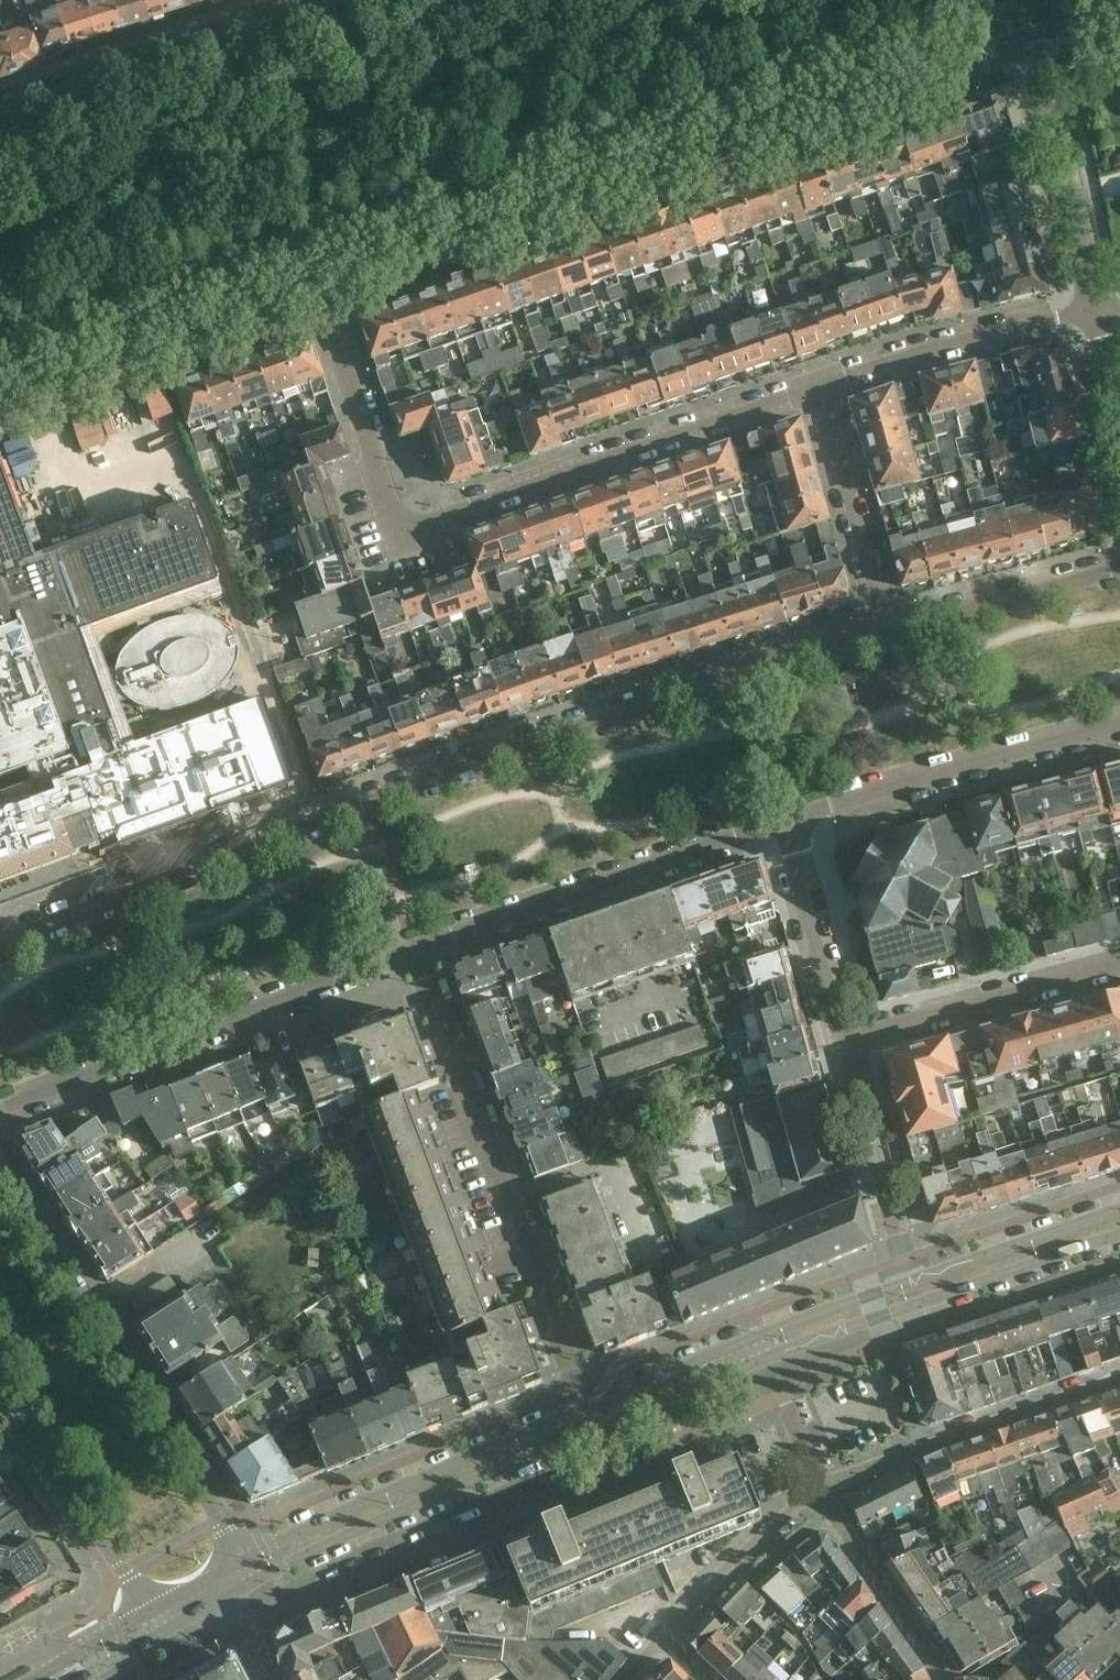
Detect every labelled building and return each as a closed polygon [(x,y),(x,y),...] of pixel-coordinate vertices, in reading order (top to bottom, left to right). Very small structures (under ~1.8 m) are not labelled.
[(27,10),(42,57),(69,48),(56,10),(40,15),(35,0),(24,0),(27,10)] [(56,10),(69,48),(97,39),(85,0),(72,0),(73,4),(56,10)] [(97,39),(123,30),(113,0),(85,0),(97,39)] [(123,30),(150,21),(143,0),(113,0),(123,30)] [(150,21),(177,12),(173,0),(143,0),(150,21)] [(177,12),(204,3),(203,0),(173,0),(177,12)] [(22,32),(6,37),(18,74),(35,69),(34,66),(43,63),(27,10),(17,13),(19,22),(22,32)] [(18,74),(6,37),(0,38),(0,80),(18,74)] [(996,100),(995,100),(954,115),(969,159),(970,161),(973,169),(1016,156),(1003,104),(1003,103),(1002,102),(1000,101),(999,100),(998,100),(996,100)] [(969,159),(954,115),(926,124),(950,198),(963,193),(957,175),(961,173),(958,166),(970,161),(969,159)] [(950,198),(926,124),(900,133),(916,181),(933,175),(942,200),(950,198)] [(916,181),(900,133),(889,137),(889,135),(880,138),(880,140),(872,143),(888,186),(902,180),(909,202),(921,198),(916,181)] [(888,186),(872,143),(862,146),(862,145),(853,148),(853,149),(847,152),(858,185),(873,179),(884,210),(895,206),(888,186)] [(858,185),(847,152),(835,155),(835,154),(826,157),(826,158),(818,161),(834,204),(850,199),(857,219),(868,215),(858,185)] [(818,161),(817,162),(818,163),(807,167),(805,168),(801,167),(796,169),(793,171),(792,172),(792,170),(790,171),(808,220),(824,215),(821,209),(834,204),(818,161)] [(1021,179),(1018,165),(975,174),(980,188),(1021,179)] [(808,220),(790,171),(781,174),(781,175),(779,177),(776,176),(770,178),(767,181),(765,180),(764,180),(775,212),(789,208),(799,238),(813,233),(808,220)] [(1028,208),(1021,179),(980,188),(980,190),(967,193),(972,211),(959,215),(961,225),(1028,208)] [(775,212),(764,180),(754,183),(754,184),(753,186),(749,185),(743,187),(741,190),(738,189),(737,189),(748,222),(762,217),(772,247),(786,242),(775,212)] [(759,252),(748,222),(737,189),(727,193),(728,193),(726,195),(722,194),(716,196),(714,199),(711,199),(711,198),(710,199),(724,239),(737,235),(742,248),(750,245),(751,249),(746,251),(751,266),(763,261),(759,252)] [(724,239),(710,199),(682,208),(699,259),(700,262),(704,271),(718,267),(714,257),(710,244),(724,239)] [(933,203),(924,206),(926,213),(916,216),(919,227),(939,220),(933,203)] [(699,259),(682,208),(656,217),(678,285),(692,281),(685,263),(699,259)] [(1035,237),(1028,208),(961,225),(964,237),(987,231),(991,247),(991,248),(1035,237)] [(838,215),(826,219),(831,235),(843,231),(838,215)] [(678,285),(656,217),(629,226),(647,276),(661,271),(667,289),(678,285)] [(647,276),(629,226),(602,236),(616,278),(630,273),(637,294),(651,289),(647,276)] [(623,299),(616,278),(602,236),(592,239),(592,240),(591,242),(587,241),(581,243),(579,246),(576,245),(575,245),(590,287),(603,282),(610,303),(623,299)] [(1042,266),(1035,237),(991,248),(991,247),(982,250),(986,267),(973,270),(976,282),(987,279),(1042,266)] [(921,280),(931,322),(961,315),(951,273),(942,238),(931,240),(937,267),(921,271),(923,279),(921,280)] [(597,309),(590,287),(575,245),(566,249),(564,251),(560,250),(554,253),(552,256),(550,255),(549,254),(548,255),(570,318),(597,309)] [(523,264),(522,264),(536,306),(549,302),(556,323),(560,322),(564,335),(575,332),(570,318),(548,255),(539,258),(539,259),(538,261),(534,260),(528,262),(525,265),(523,264)] [(870,274),(866,261),(853,265),(857,278),(860,277),(870,274)] [(544,327),(536,306),(522,264),(512,268),(513,268),(511,270),(507,269),(501,271),(499,274),(496,274),(496,273),(495,274),(513,325),(526,321),(530,332),(544,327)] [(857,278),(853,265),(844,268),(852,289),(833,296),(847,338),(875,328),(860,286),(863,285),(860,277),(857,278)] [(1046,283),(1042,266),(987,279),(991,293),(978,296),(981,310),(1043,296),(1046,291),(1044,284),(1046,283)] [(513,326),(513,325),(495,274),(491,275),(488,274),(481,276),(479,279),(467,283),(491,352),(501,349),(495,333),(513,326)] [(818,278),(822,290),(833,286),(828,274),(818,278)] [(887,277),(863,285),(860,286),(875,328),(901,318),(891,286),(887,277)] [(809,304),(801,279),(788,284),(796,308),(780,314),(795,360),(823,350),(808,304),(809,304)] [(931,322),(921,280),(891,286),(901,318),(913,314),(915,326),(931,322)] [(441,292),(459,345),(476,339),(489,376),(498,373),(491,352),(467,283),(455,287),(451,286),(445,288),(443,292),(441,292)] [(459,345),(441,292),(437,294),(434,292),(427,295),(425,298),(414,302),(437,370),(449,366),(443,351),(459,345)] [(825,298),(809,304),(808,304),(823,350),(842,344),(840,340),(847,338),(833,296),(825,298)] [(437,370),(414,302),(401,306),(398,305),(391,307),(389,310),(387,311),(402,353),(405,364),(420,358),(425,374),(437,370)] [(402,353),(387,311),(363,319),(360,324),(382,390),(393,386),(387,368),(391,367),(388,357),(402,353)] [(676,311),(663,315),(667,325),(679,321),(676,311)] [(724,323),(720,311),(711,314),(718,335),(701,341),(715,383),(741,374),(727,332),(724,323)] [(795,360),(780,314),(754,323),(768,365),(779,361),(780,365),(795,360)] [(768,365),(754,323),(740,327),(737,318),(724,323),(727,332),(741,374),(768,365)] [(676,350),(669,331),(659,334),(665,353),(648,359),(663,405),(690,396),(674,350),(676,350)] [(633,364),(625,339),(614,343),(622,368),(621,369),(635,410),(646,406),(647,411),(663,405),(648,359),(633,364)] [(299,341),(281,347),(298,397),(311,392),(313,398),(328,393),(311,343),(307,341),(300,344),(299,341)] [(715,383),(701,341),(676,350),(674,350),(690,396),(708,390),(707,386),(715,383)] [(298,397),(281,347),(254,357),(271,405),(272,407),(285,403),(284,402),(298,397)] [(1056,347),(1019,355),(1001,360),(1005,373),(1010,372),(1014,389),(1015,391),(1024,388),(1069,377),(1065,361),(1063,361),(1060,349),(1056,347)] [(606,374),(600,355),(588,359),(609,419),(635,410),(621,369),(606,374)] [(271,405),(254,357),(228,366),(246,417),(250,432),(256,431),(251,414),(259,411),(259,410),(271,405)] [(609,419),(588,359),(578,362),(585,381),(569,387),(568,387),(582,428),(609,419)] [(992,384),(986,363),(971,367),(980,399),(994,396),(994,394),(992,384)] [(246,417),(228,366),(224,367),(223,365),(212,369),(213,371),(201,375),(217,424),(223,441),(236,437),(232,426),(233,426),(232,422),(246,417)] [(569,387),(562,366),(549,370),(556,391),(540,397),(544,408),(558,448),(576,442),(573,432),(582,428),(568,387),(569,387)] [(980,399),(971,367),(945,373),(956,412),(962,437),(975,434),(968,409),(981,405),(980,399)] [(956,412),(945,373),(920,379),(928,413),(932,427),(936,443),(938,455),(950,452),(946,435),(948,434),(943,415),(956,412)] [(217,424),(201,375),(198,376),(197,374),(186,378),(187,380),(173,385),(181,406),(199,453),(211,449),(203,430),(206,428),(217,424)] [(1069,377),(1024,388),(1026,394),(1026,399),(1017,401),(1022,421),(1076,408),(1072,391),(1070,392),(1068,383),(1067,378),(1069,377)] [(911,383),(900,387),(853,403),(851,406),(858,433),(901,420),(910,417),(904,399),(915,395),(911,383)] [(417,401),(412,388),(385,397),(390,410),(417,401)] [(1026,394),(1024,388),(1015,391),(1014,389),(994,394),(994,396),(980,399),(981,405),(984,407),(1014,400),(1016,397),(1026,394)] [(444,391),(430,396),(417,401),(390,410),(399,437),(403,439),(428,430),(466,417),(461,404),(449,408),(444,391)] [(530,413),(522,391),(510,395),(517,417),(528,448),(531,458),(558,448),(544,408),(530,413)] [(1076,408),(1022,421),(1004,426),(1007,438),(1024,434),(1023,427),(1028,426),(1034,450),(1048,447),(1084,439),(1076,408)] [(479,412),(466,417),(428,430),(437,456),(489,440),(498,436),(511,432),(507,423),(495,427),(494,424),(484,428),(479,412)] [(932,427),(928,413),(919,416),(922,429),(932,427)] [(910,450),(901,420),(858,433),(866,462),(910,450)] [(797,422),(746,439),(750,452),(765,447),(769,460),(808,449),(801,424),(797,422)] [(349,454),(340,428),(300,442),(305,458),(279,467),(283,480),(322,467),(347,458),(349,454)] [(298,429),(282,435),(286,446),(302,440),(298,429)] [(954,440),(958,458),(971,456),(970,450),(984,447),(985,453),(986,453),(983,434),(954,440)] [(1087,452),(1084,439),(1048,447),(1051,460),(1087,452)] [(492,448),(489,440),(437,456),(446,483),(452,485),(511,464),(506,449),(495,452),(493,447),(492,448)] [(938,455),(936,443),(927,446),(929,457),(938,455)] [(754,530),(727,446),(701,455),(717,504),(732,499),(737,517),(739,517),(744,533),(754,530)] [(1048,447),(1034,450),(1035,454),(1047,461),(1051,460),(1048,447)] [(531,458),(528,448),(516,452),(519,462),(531,458)] [(815,473),(808,449),(769,460),(747,466),(750,478),(772,472),(776,484),(815,473)] [(919,481),(910,450),(866,462),(876,494),(903,487),(903,485),(919,481)] [(217,469),(212,451),(198,456),(204,473),(217,469)] [(717,504),(701,455),(674,464),(690,511),(702,506),(704,512),(707,511),(712,525),(723,522),(717,504)] [(690,511),(674,464),(649,473),(662,515),(674,511),(676,518),(691,514),(690,511)] [(25,771),(31,790),(0,801),(0,883),(115,841),(117,848),(245,801),(243,795),(255,790),(257,796),(292,784),(284,763),(279,751),(280,750),(276,738),(275,738),(263,705),(260,706),(260,705),(231,716),(231,717),(229,717),(229,715),(215,720),(216,722),(214,723),(214,722),(184,733),(177,712),(189,709),(201,704),(213,698),(223,690),(231,680),(235,674),(237,668),(239,661),(239,654),(238,649),(232,652),(229,644),(236,642),(233,638),(229,633),(224,629),(215,625),(207,622),(198,621),(185,621),(172,623),(160,627),(148,633),(141,613),(170,603),(170,602),(172,601),(172,602),(185,597),(185,596),(187,595),(187,596),(217,586),(216,585),(219,584),(207,550),(206,546),(205,546),(205,547),(203,542),(204,542),(203,538),(202,538),(190,505),(188,506),(187,505),(158,515),(158,516),(156,517),(158,523),(146,528),(144,522),(141,523),(141,522),(112,532),(112,533),(110,534),(110,533),(81,544),(79,545),(79,544),(49,555),(50,556),(48,556),(48,555),(35,560),(34,558),(35,558),(34,555),(33,556),(30,550),(32,549),(24,529),(23,529),(23,527),(24,527),(13,498),(12,498),(11,496),(12,496),(2,467),(1,467),(0,465),(0,780),(25,771)] [(332,494),(322,467),(283,480),(260,488),(264,499),(277,494),(283,510),(292,507),(332,494)] [(662,515),(649,473),(621,482),(635,525),(639,537),(657,532),(663,552),(673,548),(666,529),(662,515)] [(821,497),(815,473),(776,484),(755,491),(758,503),(780,496),(783,508),(821,497)] [(1105,531),(1093,478),(1079,481),(1082,495),(1061,500),(1070,543),(1085,539),(1087,536),(1105,531)] [(635,525),(621,482),(596,491),(613,542),(619,563),(628,559),(622,539),(624,538),(621,529),(635,525)] [(907,501),(903,487),(876,494),(880,509),(907,501)] [(986,512),(979,488),(965,491),(971,513),(985,566),(998,562),(999,563),(1000,564),(1002,565),(1004,565),(1006,565),(1007,565),(1009,564),(1010,564),(1011,563),(1012,561),(1012,560),(1013,559),(1013,558),(1014,558),(1001,508),(986,512)] [(613,542),(596,491),(570,500),(583,542),(598,537),(604,555),(605,554),(610,566),(619,563),(613,542)] [(1059,492),(1031,499),(1043,550),(1056,547),(1060,548),(1066,547),(1068,543),(1070,543),(1061,500),(1059,492)] [(998,497),(1001,508),(1014,558),(1029,554),(1033,556),(1039,554),(1041,551),(1043,550),(1031,499),(1014,503),(1012,493),(998,497)] [(340,519),(332,494),(292,507),(297,524),(276,531),(280,541),(340,519)] [(828,521),(821,497),(783,508),(775,510),(782,534),(816,525),(828,521)] [(957,518),(951,497),(939,501),(941,508),(940,508),(943,521),(957,573),(971,569),(974,571),(981,570),(982,566),(985,566),(971,513),(957,518)] [(583,542),(570,500),(544,509),(567,581),(571,592),(581,588),(578,578),(568,549),(584,544),(583,542)] [(567,581),(544,509),(518,518),(532,561),(535,571),(550,566),(556,585),(567,581)] [(929,525),(925,512),(912,516),(916,534),(918,534),(930,580),(944,577),(947,578),(953,577),(955,574),(957,573),(943,521),(929,525)] [(532,561),(518,518),(491,527),(513,591),(523,587),(517,566),(532,561)] [(352,554),(340,519),(280,541),(270,544),(255,550),(258,560),(274,554),(274,555),(297,547),(298,552),(293,555),(290,560),(295,574),(301,572),(352,554)] [(832,536),(828,521),(816,525),(820,540),(822,549),(835,545),(832,536)] [(694,522),(683,525),(691,549),(701,545),(694,522)] [(513,591),(491,527),(469,535),(466,540),(476,568),(481,578),(495,573),(503,594),(513,591)] [(886,531),(889,541),(902,588),(915,584),(919,586),(925,584),(928,581),(930,580),(918,534),(916,534),(901,538),(898,528),(886,531)] [(786,538),(795,572),(790,573),(791,574),(774,579),(786,622),(788,621),(792,622),(797,621),(799,618),(808,615),(822,610),(808,561),(800,534),(786,538)] [(767,552),(778,549),(775,540),(764,543),(767,552)] [(851,602),(835,545),(822,549),(824,556),(808,561),(822,610),(826,609),(829,612),(837,609),(838,606),(851,602)] [(362,583),(352,554),(301,572),(306,588),(302,590),(303,593),(284,600),(288,609),(296,607),(362,583)] [(774,579),(768,558),(757,562),(761,575),(744,579),(759,630),(761,629),(765,631),(770,629),(772,626),(786,622),(774,579)] [(744,579),(738,563),(727,566),(734,591),(733,592),(727,588),(714,592),(729,639),(732,639),(736,640),(741,639),(743,635),(759,630),(744,579)] [(653,591),(645,565),(634,569),(646,611),(628,617),(642,667),(648,665),(651,667),(658,665),(659,661),(673,657),(657,607),(653,591)] [(481,578),(476,568),(449,577),(463,616),(476,611),(479,618),(482,617),(486,629),(496,624),(492,612),(481,578)] [(623,601),(616,576),(604,580),(612,605),(614,613),(617,612),(620,619),(601,625),(616,675),(620,674),(623,676),(629,674),(630,670),(642,667),(628,617),(623,601)] [(463,616),(449,577),(424,586),(444,645),(453,642),(449,629),(452,628),(449,620),(463,616)] [(705,602),(687,608),(700,648),(705,647),(709,648),(714,647),(716,643),(729,639),(714,592),(710,578),(699,581),(705,602)] [(370,606),(362,583),(296,607),(299,615),(294,616),(300,634),(294,636),(303,660),(306,659),(345,647),(343,641),(354,638),(363,634),(378,629),(370,606)] [(444,645),(424,586),(397,596),(411,633),(424,629),(427,636),(430,635),(435,649),(444,645)] [(676,601),(657,607),(673,657),(677,656),(679,658),(686,656),(687,653),(700,648),(687,608),(683,595),(674,597),(676,601)] [(411,633),(397,596),(370,606),(378,629),(363,634),(370,653),(395,665),(399,656),(397,649),(400,648),(396,638),(411,633)] [(578,602),(587,630),(572,635),(588,685),(591,684),(595,686),(601,684),(603,680),(616,675),(601,625),(592,598),(578,602)] [(501,621),(497,610),(492,612),(496,624),(501,621)] [(561,643),(545,648),(561,693),(562,693),(566,695),(572,693),(574,689),(588,685),(572,635),(567,621),(555,625),(561,643)] [(540,649),(516,657),(531,703),(534,702),(538,704),(544,702),(545,698),(561,693),(545,648),(540,633),(529,636),(532,646),(539,644),(540,649)] [(467,680),(453,685),(466,724),(469,723),(472,726),(477,724),(479,721),(488,718),(503,713),(484,653),(482,646),(468,651),(476,675),(467,678),(467,680)] [(494,664),(490,651),(484,653),(503,713),(506,711),(510,714),(515,711),(517,708),(531,703),(516,657),(494,664)] [(310,671),(306,659),(303,660),(278,669),(283,682),(310,671)] [(402,703),(387,709),(400,749),(404,748),(408,749),(413,748),(415,744),(428,739),(415,698),(408,677),(396,682),(402,703)] [(466,724),(453,685),(415,698),(428,739),(431,738),(435,740),(440,738),(442,734),(466,724)] [(374,713),(358,718),(373,760),(376,758),(380,760),(385,758),(387,754),(400,749),(387,709),(379,687),(367,691),(374,713)] [(347,723),(330,728),(345,770),(348,769),(352,770),(357,768),(360,764),(373,760),(358,718),(351,697),(339,701),(347,723)] [(322,707),(320,700),(309,704),(314,718),(298,724),(304,738),(319,779),(322,778),(325,779),(331,777),(333,774),(345,770),(330,728),(322,707)] [(1097,773),(1113,834),(1111,834),(1115,848),(1119,846),(1119,764),(1114,766),(1112,769),(1097,773)] [(1113,834),(1097,773),(1092,774),(1090,773),(1083,774),(1082,777),(1066,781),(1079,831),(1083,846),(1093,844),(1089,828),(1093,827),(1096,838),(1111,834),(1113,834)] [(1079,831),(1066,781),(1061,782),(1059,781),(1052,783),(1051,785),(1036,789),(1053,856),(1063,853),(1059,836),(1079,831)] [(1053,856),(1036,789),(1017,794),(1015,792),(1008,794),(1007,796),(1003,797),(1017,849),(1018,852),(1039,847),(1042,859),(1053,856)] [(1017,849),(1003,797),(998,798),(994,797),(987,799),(985,802),(962,808),(964,813),(980,859),(983,870),(998,866),(995,855),(1017,849)] [(980,859),(964,813),(943,819),(942,817),(940,815),(938,818),(939,822),(931,824),(930,820),(927,819),(925,821),(926,823),(895,832),(885,830),(887,828),(886,826),(880,827),(875,835),(876,840),(852,882),(848,883),(843,892),(845,898),(848,898),(849,895),(854,898),(864,933),(862,934),(861,937),(863,938),(868,937),(870,945),(866,947),(864,949),(867,951),(869,951),(883,1002),(932,989),(926,968),(939,964),(939,961),(955,957),(961,948),(957,934),(944,928),(946,922),(949,923),(957,904),(953,902),(961,884),(960,880),(984,873),(983,870),(980,859)] [(757,863),(728,872),(749,941),(756,958),(761,957),(766,955),(759,935),(761,934),(758,925),(775,920),(773,913),(774,913),(766,883),(762,866),(757,864),(757,863)] [(749,941),(728,872),(700,882),(714,926),(729,921),(737,945),(749,941)] [(1107,885),(1109,892),(1119,890),(1119,881),(1107,885)] [(714,926),(700,882),(670,893),(692,958),(692,959),(705,955),(697,931),(714,926)] [(692,958),(670,893),(628,907),(635,928),(650,973),(692,958)] [(628,907),(583,923),(605,988),(650,973),(628,907)] [(1109,941),(1100,910),(1084,915),(1093,945),(1109,941)] [(1101,910),(1100,910),(1109,941),(1119,938),(1119,933),(1115,914),(1103,917),(1101,910)] [(1093,945),(1084,915),(1069,919),(1070,922),(1077,950),(1093,945)] [(1056,926),(1060,939),(1042,944),(1046,958),(1077,950),(1070,922),(1056,926)] [(549,934),(561,971),(571,1001),(605,988),(583,923),(549,934)] [(561,971),(549,934),(538,938),(538,939),(522,945),(542,1004),(551,1000),(544,977),(561,971)] [(542,1004),(522,945),(505,951),(504,950),(495,953),(505,982),(507,989),(523,984),(531,1007),(532,1007),(549,1056),(559,1052),(556,1044),(542,1004)] [(743,991),(789,977),(788,976),(791,975),(788,963),(785,964),(781,951),(766,955),(761,957),(756,958),(706,973),(710,987),(734,980),(739,994),(744,993),(743,991)] [(505,982),(495,953),(455,966),(452,973),(461,997),(482,990),(505,982)] [(754,1016),(796,1004),(796,1002),(797,996),(796,995),(793,991),(789,977),(743,991),(744,993),(747,1002),(750,1001),(754,1016)] [(974,1033),(968,1035),(947,1041),(947,1040),(883,1057),(907,1139),(934,1131),(954,1125),(948,1102),(942,1079),(958,1074),(957,1068),(966,1065),(972,1085),(979,1110),(1008,1102),(1001,1077),(1011,1074),(1101,1049),(1114,1045),(1119,1044),(1119,993),(974,1033)] [(480,1006),(477,998),(463,1003),(467,1011),(480,1006)] [(508,1017),(501,999),(480,1006),(467,1011),(479,1044),(509,1033),(504,1019),(508,1017)] [(750,1047),(804,1031),(803,1028),(804,1022),(803,1021),(800,1017),(796,1004),(754,1016),(751,1017),(716,1028),(720,1041),(746,1033),(750,1047)] [(403,1013),(366,1027),(332,1040),(354,1098),(360,1114),(417,1093),(438,1085),(425,1048),(417,1051),(403,1013)] [(701,1026),(684,1032),(691,1053),(708,1047),(701,1026)] [(744,1078),(748,1077),(782,1066),(811,1058),(804,1031),(750,1047),(738,1051),(737,1051),(737,1052),(741,1063),(740,1063),(744,1078)] [(513,1032),(509,1033),(479,1044),(491,1076),(521,1065),(516,1051),(519,1049),(513,1032)] [(691,1053),(684,1032),(667,1037),(674,1058),(691,1053)] [(674,1058),(667,1037),(650,1043),(658,1064),(674,1058)] [(354,1098),(332,1040),(294,1053),(296,1057),(287,1060),(298,1087),(305,1084),(316,1113),(354,1098)] [(658,1064),(650,1043),(634,1049),(641,1070),(658,1064)] [(641,1070),(634,1049),(617,1055),(624,1075),(641,1070)] [(624,1075),(617,1055),(600,1061),(607,1081),(624,1075)] [(249,1058),(223,1068),(242,1124),(270,1113),(269,1110),(252,1066),(249,1058)] [(773,1091),(775,1097),(819,1085),(811,1058),(782,1066),(748,1077),(751,1088),(770,1083),(772,1091),(773,1091)] [(269,1059),(252,1066),(269,1110),(286,1104),(288,1111),(296,1108),(289,1090),(298,1087),(287,1060),(281,1063),(280,1061),(271,1064),(269,1059)] [(529,1061),(521,1065),(491,1076),(500,1103),(504,1101),(539,1089),(539,1087),(529,1061)] [(1103,1063),(1106,1074),(1115,1072),(1112,1061),(1103,1063)] [(204,1074),(204,1075),(196,1079),(216,1134),(242,1124),(223,1068),(221,1069),(220,1067),(219,1066),(217,1065),(215,1065),(213,1065),(210,1065),(209,1066),(207,1067),(206,1068),(205,1069),(205,1071),(204,1073),(204,1074)] [(595,1069),(574,1076),(583,1100),(584,1100),(603,1093),(602,1092),(595,1069)] [(662,1072),(672,1101),(681,1099),(670,1069),(662,1072)] [(1081,1070),(1073,1072),(1076,1082),(1084,1080),(1081,1070)] [(1067,1085),(1076,1082),(1073,1072),(1064,1074),(1067,1084),(1067,1085)] [(216,1134),(196,1079),(169,1089),(190,1143),(216,1134)] [(819,1085),(775,1097),(729,1110),(752,1189),(782,1181),(784,1190),(820,1180),(822,1190),(844,1181),(842,1173),(846,1172),(822,1084),(819,1085)] [(546,1085),(539,1087),(539,1089),(504,1101),(508,1111),(505,1112),(505,1114),(506,1117),(507,1119),(508,1121),(509,1123),(510,1125),(513,1124),(513,1125),(555,1110),(546,1085)] [(145,1096),(142,1089),(87,1110),(106,1136),(143,1116),(159,1142),(167,1139),(171,1150),(190,1143),(169,1089),(152,1096),(151,1094),(145,1096)] [(609,1104),(604,1091),(602,1092),(603,1093),(584,1100),(583,1100),(567,1106),(572,1118),(609,1104)] [(500,1315),(483,1271),(417,1093),(360,1114),(443,1336),(500,1315)] [(1087,1097),(1089,1105),(1109,1173),(1119,1170),(1119,1123),(1109,1126),(1101,1101),(1099,1094),(1087,1097)] [(1049,1117),(1043,1099),(1033,1102),(1039,1120),(1038,1120),(1060,1189),(1085,1181),(1069,1127),(1055,1131),(1051,1116),(1049,1117)] [(1109,1173),(1089,1105),(1077,1108),(1082,1123),(1069,1127),(1085,1181),(1109,1173)] [(106,1136),(87,1110),(50,1124),(17,1136),(16,1144),(35,1173),(87,1147),(106,1136)] [(565,1135),(564,1134),(555,1110),(513,1125),(517,1136),(514,1137),(515,1139),(515,1141),(516,1144),(517,1146),(518,1148),(520,1150),(522,1149),(522,1150),(565,1135)] [(1060,1189),(1038,1120),(1027,1123),(1033,1142),(1019,1146),(1035,1196),(1060,1189)] [(959,1124),(954,1125),(934,1131),(938,1148),(964,1140),(959,1124)] [(995,1153),(996,1156),(1009,1204),(1035,1196),(1019,1146),(1006,1149),(1001,1133),(999,1134),(995,1124),(987,1127),(991,1139),(994,1149),(995,1153)] [(573,1131),(564,1134),(565,1135),(522,1150),(523,1152),(520,1153),(521,1155),(521,1157),(522,1159),(523,1161),(524,1163),(525,1165),(528,1164),(534,1180),(568,1167),(588,1159),(584,1148),(580,1150),(573,1131)] [(938,1148),(934,1131),(907,1139),(931,1222),(937,1226),(960,1219),(947,1176),(938,1148)] [(315,1138),(288,1154),(293,1163),(320,1146),(315,1138)] [(983,1152),(994,1149),(991,1139),(980,1142),(983,1152)] [(89,1150),(87,1147),(35,1173),(54,1202),(104,1173),(95,1159),(86,1164),(80,1155),(89,1150)] [(1009,1204),(996,1156),(969,1163),(983,1212),(1009,1204)] [(960,1172),(947,1176),(960,1219),(983,1212),(969,1163),(959,1167),(960,1172)] [(268,1168),(244,1182),(249,1190),(272,1176),(268,1168)] [(113,1188),(104,1173),(54,1202),(72,1229),(120,1200),(118,1197),(109,1202),(103,1193),(113,1188)] [(249,1190),(244,1182),(221,1197),(222,1199),(226,1205),(249,1190)] [(602,1348),(605,1355),(670,1331),(662,1310),(649,1277),(629,1285),(591,1184),(542,1202),(542,1204),(540,1204),(544,1217),(547,1216),(551,1229),(549,1230),(554,1242),(556,1241),(561,1254),(558,1255),(563,1267),(565,1266),(570,1279),(567,1280),(572,1292),(574,1291),(583,1315),(581,1315),(594,1351),(602,1348)] [(131,1193),(121,1200),(120,1200),(72,1229),(89,1255),(137,1226),(128,1213),(139,1206),(131,1193)] [(207,1217),(226,1205),(222,1199),(204,1211),(207,1217)] [(674,1305),(662,1310),(670,1331),(871,1247),(859,1201),(839,1210),(709,1262),(695,1268),(665,1280),(666,1282),(661,1283),(666,1296),(670,1295),(674,1305)] [(222,1211),(212,1215),(218,1231),(228,1227),(222,1211)] [(153,1251),(137,1226),(89,1255),(107,1282),(125,1270),(153,1251)] [(660,1261),(665,1273),(685,1265),(681,1253),(660,1261)] [(181,1296),(169,1277),(159,1284),(171,1303),(181,1296)] [(1115,1279),(1085,1289),(1097,1324),(1116,1317),(1119,1327),(1115,1328),(1119,1343),(1119,1295),(1115,1279)] [(171,1303),(159,1284),(149,1290),(161,1310),(171,1303)] [(201,1287),(155,1317),(136,1329),(168,1377),(186,1365),(223,1341),(231,1354),(248,1343),(240,1330),(233,1319),(216,1330),(210,1321),(218,1316),(201,1287)] [(1098,1324),(1097,1324),(1085,1289),(1063,1296),(1074,1330),(1073,1330),(1077,1341),(1090,1337),(1087,1328),(1098,1324)] [(161,1310),(149,1290),(139,1297),(151,1316),(161,1310)] [(1074,1330),(1063,1296),(1036,1305),(1049,1344),(1054,1358),(1062,1381),(1073,1377),(1059,1335),(1073,1330),(1074,1330)] [(151,1316),(139,1297),(128,1303),(141,1323),(151,1316)] [(1049,1344),(1036,1305),(1013,1312),(1038,1389),(1062,1381),(1054,1358),(1042,1362),(1037,1348),(1049,1344)] [(448,1358),(470,1413),(490,1406),(489,1403),(521,1390),(522,1392),(541,1384),(527,1347),(535,1344),(534,1342),(531,1343),(525,1328),(528,1327),(521,1307),(500,1315),(443,1336),(450,1357),(448,1358)] [(1038,1389),(1013,1312),(991,1320),(1004,1359),(1013,1356),(1019,1373),(1016,1373),(1024,1394),(1038,1389)] [(1004,1359),(991,1320),(969,1327),(981,1365),(982,1367),(988,1384),(987,1384),(994,1405),(1017,1397),(1009,1377),(999,1380),(992,1362),(1004,1359)] [(981,1365),(969,1327),(946,1334),(956,1364),(963,1385),(964,1390),(972,1413),(994,1405),(987,1384),(980,1387),(978,1383),(976,1384),(971,1371),(982,1367),(981,1365)] [(1101,1333),(1090,1337),(1093,1344),(1103,1340),(1101,1333)] [(956,1364),(946,1334),(903,1348),(899,1356),(908,1384),(941,1373),(938,1364),(949,1361),(951,1365),(956,1364)] [(1093,1344),(1090,1337),(1077,1341),(1087,1372),(1101,1367),(1093,1344)] [(374,1360),(367,1344),(356,1349),(363,1365),(362,1365),(372,1390),(376,1400),(395,1445),(427,1431),(404,1376),(386,1383),(376,1359),(374,1360)] [(388,1379),(417,1367),(411,1352),(382,1364),(388,1379)] [(435,1424),(436,1428),(438,1427),(437,1424),(444,1421),(461,1415),(462,1417),(470,1413),(448,1358),(409,1373),(431,1426),(435,1424)] [(232,1359),(197,1382),(179,1393),(203,1431),(228,1415),(228,1416),(281,1381),(278,1375),(253,1392),(232,1359)] [(347,1372),(343,1361),(329,1367),(333,1378),(341,1396),(366,1457),(395,1445),(376,1400),(372,1390),(357,1396),(347,1372)] [(948,1370),(941,1373),(908,1384),(915,1406),(953,1394),(964,1390),(963,1385),(954,1388),(948,1370)] [(296,1371),(282,1380),(289,1391),(294,1400),(254,1426),(248,1417),(235,1426),(228,1416),(228,1415),(203,1431),(227,1468),(270,1440),(304,1418),(299,1406),(308,1400),(296,1371)] [(1119,1392),(1095,1400),(1109,1438),(1119,1435),(1119,1395),(1119,1392)] [(962,1416),(953,1394),(915,1406),(921,1424),(929,1428),(962,1416)] [(314,1416),(308,1400),(299,1406),(304,1418),(314,1444),(315,1443),(327,1473),(366,1457),(341,1396),(321,1404),(327,1420),(322,1423),(318,1414),(314,1416)] [(1109,1438),(1095,1400),(1072,1408),(1086,1448),(1092,1445),(1095,1451),(1102,1461),(1112,1455),(1104,1440),(1109,1438)] [(1086,1448),(1072,1408),(1050,1416),(1061,1449),(1066,1447),(1073,1458),(1095,1451),(1092,1445),(1086,1448)] [(1061,1449),(1050,1416),(1029,1423),(1054,1495),(1065,1490),(1052,1452),(1061,1449)] [(1054,1495),(1029,1423),(1008,1430),(1020,1463),(1030,1459),(1044,1498),(1049,1497),(1054,1495)] [(1020,1463),(1008,1430),(987,1438),(998,1470),(1010,1500),(1011,1500),(1016,1498),(1015,1494),(1020,1493),(1015,1479),(1025,1476),(1020,1463)] [(998,1470),(987,1438),(966,1445),(985,1495),(984,1491),(992,1487),(999,1505),(1001,1505),(1008,1522),(1017,1518),(1011,1500),(1010,1500),(998,1470)] [(286,1465),(270,1440),(227,1468),(250,1504),(327,1473),(315,1443),(314,1444),(306,1449),(307,1451),(291,1462),(286,1465)] [(985,1495),(966,1445),(944,1453),(956,1485),(959,1489),(963,1498),(978,1492),(980,1497),(985,1495)] [(956,1485),(944,1453),(917,1464),(917,1465),(918,1465),(934,1501),(959,1489),(956,1485)] [(736,1459),(735,1459),(737,1465),(698,1480),(690,1460),(670,1468),(678,1489),(623,1511),(644,1562),(759,1515),(736,1459)] [(907,1468),(891,1476),(906,1506),(922,1499),(907,1468)] [(1075,1548),(1094,1537),(1086,1523),(1119,1505),(1119,1490),(1108,1472),(1048,1503),(1075,1548)] [(906,1506),(891,1476),(876,1483),(891,1513),(906,1506)] [(35,1587),(34,1585),(47,1577),(49,1567),(40,1554),(42,1552),(18,1515),(22,1513),(18,1507),(17,1508),(0,1481),(0,1610),(35,1587)] [(891,1513),(876,1483),(861,1491),(876,1520),(891,1513)] [(876,1520),(861,1491),(846,1498),(861,1528),(876,1520)] [(1017,1514),(1025,1531),(1029,1540),(1037,1535),(1045,1531),(1041,1520),(1036,1506),(1017,1514)] [(644,1562),(623,1511),(568,1534),(560,1513),(540,1522),(548,1542),(517,1554),(515,1549),(506,1553),(526,1602),(529,1609),(644,1562)] [(1051,1514),(1041,1520),(1045,1531),(1048,1529),(1057,1523),(1051,1514)] [(1073,1546),(1058,1522),(1057,1523),(1048,1529),(1063,1553),(1073,1546)] [(913,1534),(909,1524),(895,1531),(899,1539),(913,1534)] [(1063,1553),(1048,1529),(1045,1531),(1037,1535),(1052,1559),(1063,1553)] [(924,1530),(913,1534),(899,1539),(882,1546),(888,1563),(930,1544),(924,1530)] [(899,1539),(895,1531),(879,1539),(882,1546),(899,1539)] [(1029,1540),(1025,1531),(1006,1541),(1011,1551),(1015,1549),(1027,1542),(1029,1540)] [(826,1533),(820,1533),(792,1555),(820,1587),(829,1579),(841,1596),(859,1579),(826,1533)] [(1052,1559),(1037,1535),(1029,1540),(1027,1542),(1041,1566),(1052,1559)] [(953,1550),(956,1556),(983,1543),(979,1537),(953,1550)] [(944,1551),(938,1541),(930,1544),(888,1563),(885,1564),(884,1564),(902,1592),(937,1571),(931,1560),(943,1553),(944,1551)] [(1041,1566),(1027,1542),(1015,1549),(1030,1572),(1041,1566)] [(983,1543),(956,1556),(946,1562),(955,1580),(954,1581),(969,1605),(979,1599),(997,1589),(1014,1581),(1018,1578),(1020,1577),(1028,1572),(1029,1573),(1030,1572),(1015,1549),(1011,1551),(993,1561),(983,1543)] [(428,1573),(411,1580),(422,1607),(425,1606),(438,1632),(522,1640),(525,1641),(529,1609),(526,1602),(517,1605),(502,1567),(493,1546),(428,1573)] [(777,1567),(778,1568),(806,1600),(820,1587),(792,1555),(777,1567)] [(655,1564),(644,1569),(653,1591),(664,1587),(655,1564)] [(1119,1585),(1119,1564),(1101,1573),(1110,1590),(1119,1585)] [(806,1600),(778,1568),(756,1587),(787,1617),(806,1600)] [(653,1591),(644,1569),(633,1574),(642,1596),(653,1591)] [(946,1586),(937,1571),(902,1592),(912,1606),(946,1586)] [(642,1596),(633,1574),(621,1578),(631,1600),(642,1596)] [(631,1600),(621,1578),(610,1583),(619,1605),(631,1600)] [(766,1604),(740,1579),(728,1592),(753,1616),(751,1619),(752,1620),(759,1628),(764,1622),(756,1615),(766,1604)] [(875,1602),(859,1579),(841,1596),(820,1616),(818,1618),(835,1634),(814,1655),(819,1665),(825,1660),(836,1647),(856,1627),(853,1624),(875,1602)] [(422,1607),(411,1580),(352,1604),(352,1605),(351,1605),(351,1606),(342,1610),(342,1609),(341,1609),(339,1610),(350,1638),(373,1628),(422,1607)] [(969,1605),(954,1581),(946,1586),(912,1606),(928,1629),(969,1605)] [(1040,1627),(1014,1581),(997,1589),(1010,1612),(1015,1609),(1029,1633),(1040,1627)] [(619,1605),(610,1583),(599,1587),(608,1609),(619,1605)] [(608,1609),(599,1587),(588,1592),(597,1614),(608,1609)] [(597,1614),(588,1592),(577,1596),(586,1618),(597,1614)] [(753,1616),(728,1592),(715,1606),(722,1612),(732,1621),(742,1631),(752,1620),(751,1619),(753,1616)] [(586,1618),(577,1596),(566,1601),(575,1623),(586,1618)] [(985,1610),(979,1599),(969,1605),(928,1629),(929,1631),(932,1628),(938,1638),(942,1636),(945,1641),(941,1643),(942,1644),(945,1642),(951,1651),(955,1649),(957,1654),(954,1656),(954,1657),(958,1655),(961,1659),(957,1661),(963,1672),(967,1670),(970,1675),(989,1664),(986,1659),(1016,1642),(1009,1631),(1011,1629),(1012,1628),(1013,1626),(1013,1625),(1013,1623),(1012,1622),(1011,1621),(1010,1620),(1008,1619),(1006,1619),(1003,1621),(994,1605),(985,1610)] [(575,1623),(566,1601),(555,1605),(564,1627),(575,1623)] [(1089,1679),(1097,1679),(1119,1660),(1119,1662),(1119,1635),(1107,1620),(1096,1607),(1087,1615),(1080,1608),(1076,1611),(1069,1603),(1054,1616),(1062,1624),(1057,1628),(1061,1633),(1054,1639),(1089,1679)] [(564,1627),(555,1605),(530,1615),(553,1632),(564,1627)] [(820,1616),(810,1605),(804,1611),(814,1622),(818,1618),(820,1616)] [(416,1666),(431,1656),(445,1646),(438,1632),(425,1606),(422,1607),(373,1628),(397,1679),(416,1666)] [(892,1627),(878,1606),(856,1627),(836,1647),(849,1661),(850,1660),(850,1661),(892,1627)] [(350,1638),(339,1610),(285,1632),(277,1643),(281,1666),(336,1643),(350,1638)] [(1107,1620),(1119,1635),(1119,1611),(1107,1620)] [(732,1621),(722,1612),(713,1621),(707,1615),(683,1641),(698,1655),(732,1621)] [(553,1632),(530,1615),(527,1641),(552,1644),(553,1632)] [(768,1618),(764,1622),(759,1628),(766,1634),(774,1625),(768,1618)] [(742,1631),(732,1621),(698,1655),(723,1679),(744,1657),(730,1644),(742,1631)] [(903,1643),(892,1627),(850,1661),(862,1676),(903,1643)] [(397,1679),(373,1628),(350,1638),(370,1678),(367,1679),(395,1679),(397,1679)] [(438,1632),(445,1646),(459,1668),(471,1659),(503,1663),(511,1671),(510,1672),(517,1679),(566,1679),(561,1675),(522,1640),(438,1632)] [(781,1639),(788,1646),(794,1639),(787,1632),(781,1639)] [(1038,1642),(1035,1637),(1023,1644),(1026,1649),(1035,1643),(1038,1642)] [(350,1638),(336,1643),(281,1666),(281,1667),(282,1666),(282,1669),(283,1669),(285,1679),(367,1679),(370,1678),(350,1638)] [(801,1645),(794,1639),(788,1646),(795,1652),(801,1645)] [(1054,1639),(1053,1640),(1062,1651),(1050,1661),(1035,1643),(1026,1649),(1046,1674),(1050,1671),(1058,1679),(1089,1679),(1054,1639)] [(527,1641),(525,1641),(522,1640),(561,1675),(566,1679),(610,1679),(627,1661),(608,1644),(608,1643),(552,1644),(527,1641)] [(903,1643),(862,1676),(866,1679),(913,1679),(924,1672),(923,1670),(903,1643)] [(459,1668),(445,1646),(431,1656),(446,1679),(447,1679),(459,1671),(461,1670),(459,1668)] [(1023,1657),(1017,1650),(1009,1657),(1014,1664),(1023,1657)] [(747,1653),(744,1657),(723,1679),(725,1679),(756,1679),(765,1670),(747,1653)] [(431,1656),(416,1666),(425,1679),(446,1679),(431,1656)] [(1014,1664),(1009,1657),(1000,1663),(1006,1670),(1014,1664)] [(224,1659),(194,1675),(197,1679),(246,1679),(236,1660),(224,1659)] [(459,1668),(461,1670),(459,1671),(466,1679),(493,1679),(510,1672),(511,1671),(503,1663),(471,1659),(459,1668)] [(836,1673),(825,1660),(819,1665),(823,1673),(831,1678),(836,1673)] [(651,1676),(647,1679),(689,1679),(671,1663),(663,1663),(651,1676)] [(416,1666),(397,1679),(398,1679),(425,1679),(416,1666)] [(1014,1669),(1001,1679),(1023,1679),(1014,1669)] [(765,1670),(756,1679),(776,1679),(765,1670)] [(840,1670),(836,1673),(831,1678),(834,1679),(847,1679),(848,1679),(840,1670)] [(1046,1674),(1039,1679),(1058,1679),(1050,1671),(1046,1674)]
